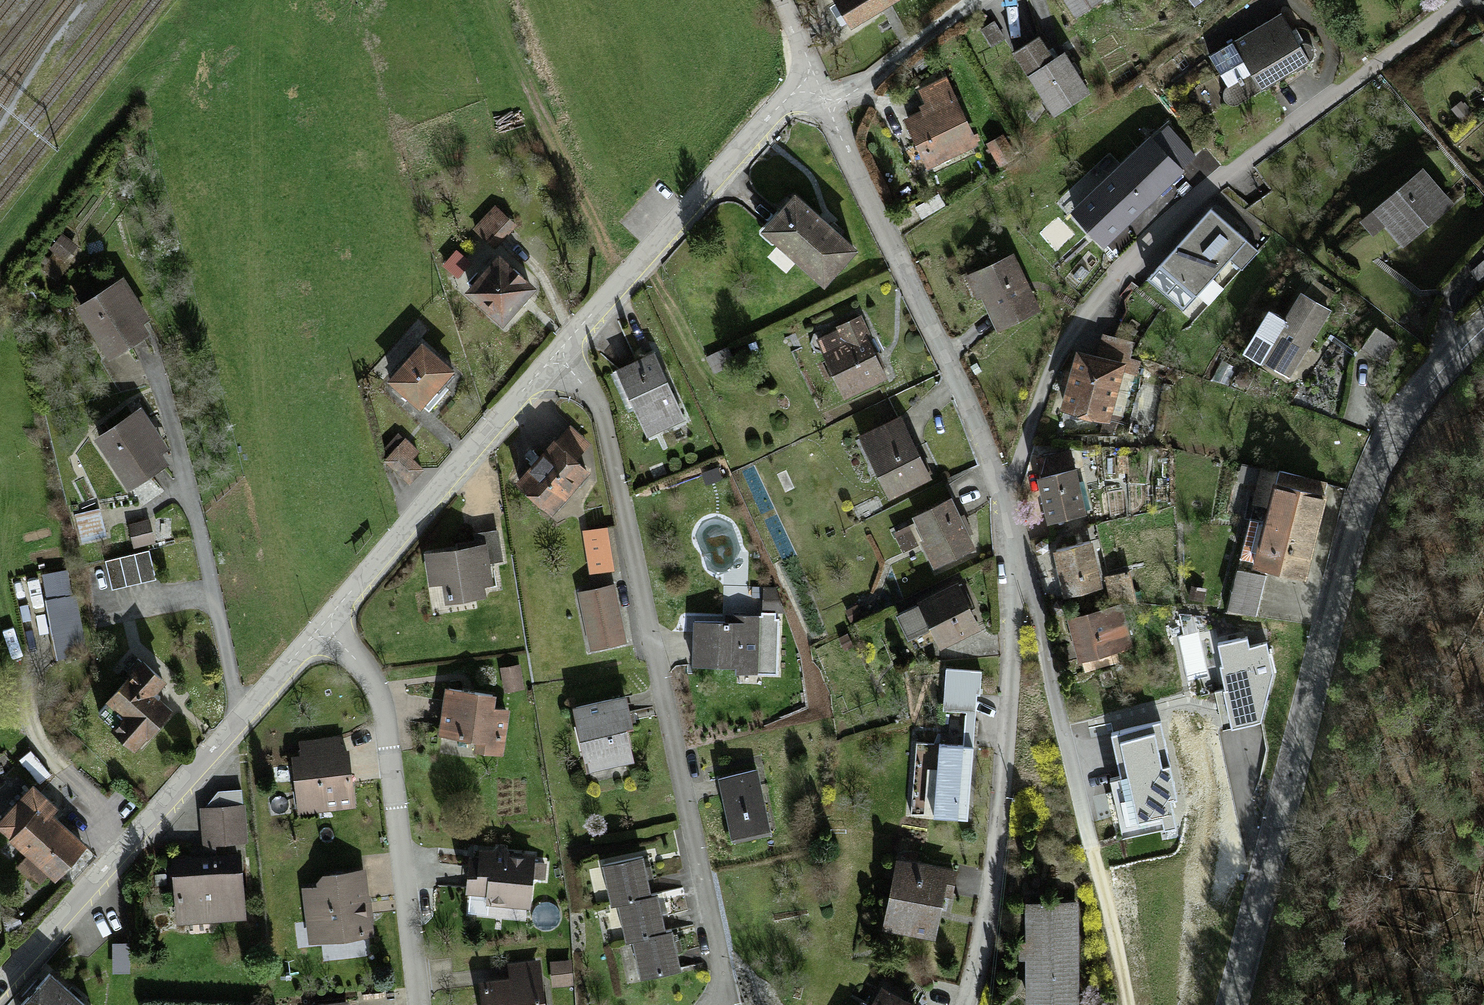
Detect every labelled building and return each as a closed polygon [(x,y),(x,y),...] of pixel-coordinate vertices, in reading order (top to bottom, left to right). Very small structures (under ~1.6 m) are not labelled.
[(850,30),(901,0),(832,0),(835,5),(830,8),(841,27),(846,24),(850,30)] [(1079,21),(1105,1),(1105,0),(1063,0),(1079,21)] [(1197,10),(1207,0),(1188,0),(1197,10)] [(1281,19),(1237,46),(1256,78),(1265,93),(1310,66),(1281,19)] [(1034,83),(1056,68),(1039,44),(1017,60),(1034,83)] [(1256,78),(1237,46),(1214,60),(1233,92),(1256,78)] [(1056,68),(1034,83),(1060,120),(1092,97),(1066,60),(1056,68)] [(979,146),(946,82),(918,96),(927,114),(907,124),(931,171),(979,146)] [(1153,143),(1076,218),(1109,252),(1186,178),(1181,172),(1193,160),(1170,135),(1157,147),(1153,143)] [(1004,136),(989,147),(1003,167),(1019,156),(1004,136)] [(1422,177),(1366,225),(1375,236),(1385,228),(1403,248),(1450,208),(1422,177)] [(801,205),(770,238),(828,292),(859,259),(801,205)] [(495,211),(478,233),(497,249),(515,228),(495,211)] [(1254,252),(1211,213),(1151,280),(1194,319),(1254,252)] [(61,239),(45,264),(62,274),(78,250),(61,239)] [(1038,315),(1015,261),(973,279),(984,305),(989,303),(1000,330),(1038,315)] [(501,263),(470,299),(505,329),(535,293),(501,263)] [(122,284),(78,313),(111,364),(146,342),(140,333),(150,327),(122,284)] [(1301,299),(1264,365),(1293,381),(1330,315),(1301,299)] [(840,335),(819,344),(844,399),(888,379),(861,321),(838,331),(840,335)] [(1376,334),(1365,352),(1382,363),(1394,345),(1376,334)] [(423,349),(393,386),(424,411),(454,375),(423,349)] [(655,358),(621,373),(650,439),(684,425),(655,358)] [(1081,358),(1067,416),(1114,427),(1128,369),(1081,358)] [(135,415),(96,444),(132,492),(171,463),(135,415)] [(901,421),(862,441),(894,501),(932,481),(901,421)] [(403,444),(387,463),(412,484),(428,465),(403,444)] [(554,449),(520,488),(555,518),(589,479),(554,449)] [(1042,484),(1071,478),(1068,461),(1039,467),(1042,484)] [(1071,478),(1042,484),(1051,528),(1088,521),(1079,476),(1071,478)] [(1283,493),(1265,571),(1307,581),(1326,503),(1283,493)] [(949,506),(897,532),(907,550),(924,542),(938,568),(972,551),(949,506)] [(150,523),(129,528),(133,547),(154,543),(150,523)] [(591,536),(596,577),(619,574),(613,533),(591,536)] [(477,555),(429,559),(431,588),(451,586),(453,605),(486,602),(485,588),(491,588),(489,564),(499,563),(497,536),(476,538),(477,555)] [(1093,550),(1060,557),(1070,602),(1102,595),(1093,550)] [(147,555),(107,563),(112,587),(152,579),(147,555)] [(1258,617),(1265,579),(1241,575),(1235,613),(1258,617)] [(1131,578),(1110,579),(1111,603),(1132,602),(1131,578)] [(612,587),(581,595),(595,654),(627,647),(612,587)] [(959,589),(897,618),(909,643),(933,632),(940,647),(978,630),(959,589)] [(74,596),(46,602),(56,652),(85,646),(74,596)] [(1125,611),(1072,625),(1082,666),(1119,656),(1113,636),(1130,631),(1125,611)] [(696,629),(696,669),(737,669),(737,629),(696,629)] [(1249,639),(1215,646),(1234,728),(1261,722),(1275,672),(1268,641),(1250,645),(1249,639)] [(143,666),(101,714),(141,750),(172,715),(154,699),(165,686),(143,666)] [(521,669),(503,672),(506,693),(524,690),(521,669)] [(986,678),(948,677),(946,713),(985,714),(986,678)] [(447,695),(443,742),(479,745),(477,759),(503,762),(507,718),(494,717),(495,699),(447,695)] [(628,705),(580,713),(591,778),(639,770),(628,705)] [(1158,727),(1114,738),(1124,782),(1113,784),(1125,836),(1173,825),(1168,801),(1175,799),(1158,727)] [(296,763),(301,813),(353,809),(348,758),(339,759),(338,745),(302,749),(303,762),(296,763)] [(971,751),(919,747),(912,815),(965,820),(971,751)] [(0,763),(0,787),(6,792),(18,780),(0,763)] [(759,776),(723,783),(735,841),(771,834),(759,776)] [(0,830),(0,831),(59,887),(87,857),(53,824),(61,816),(36,792),(0,830)] [(242,810),(201,813),(204,846),(244,843),(242,810)] [(481,862),(472,862),(470,896),(499,898),(499,906),(532,908),(534,865),(514,864),(514,858),(481,856),(481,862)] [(240,861),(174,862),(176,925),(241,923),(240,861)] [(643,863),(605,871),(614,911),(623,910),(652,904),(643,863)] [(901,866),(886,932),(941,943),(955,878),(901,866)] [(323,890),(305,892),(310,945),(371,939),(366,878),(322,882),(323,890)] [(652,904),(623,910),(630,946),(636,945),(667,938),(660,902),(652,904)] [(1030,1004),(1074,1004),(1074,910),(1030,911),(1030,1004)] [(667,938),(636,945),(644,981),(683,973),(676,936),(667,938)] [(484,1004),(544,1004),(541,966),(513,969),(514,987),(483,989),(484,1004)] [(31,1004),(78,1004),(51,982),(31,1004)] [(886,995),(880,1004),(904,1004),(886,995)]
